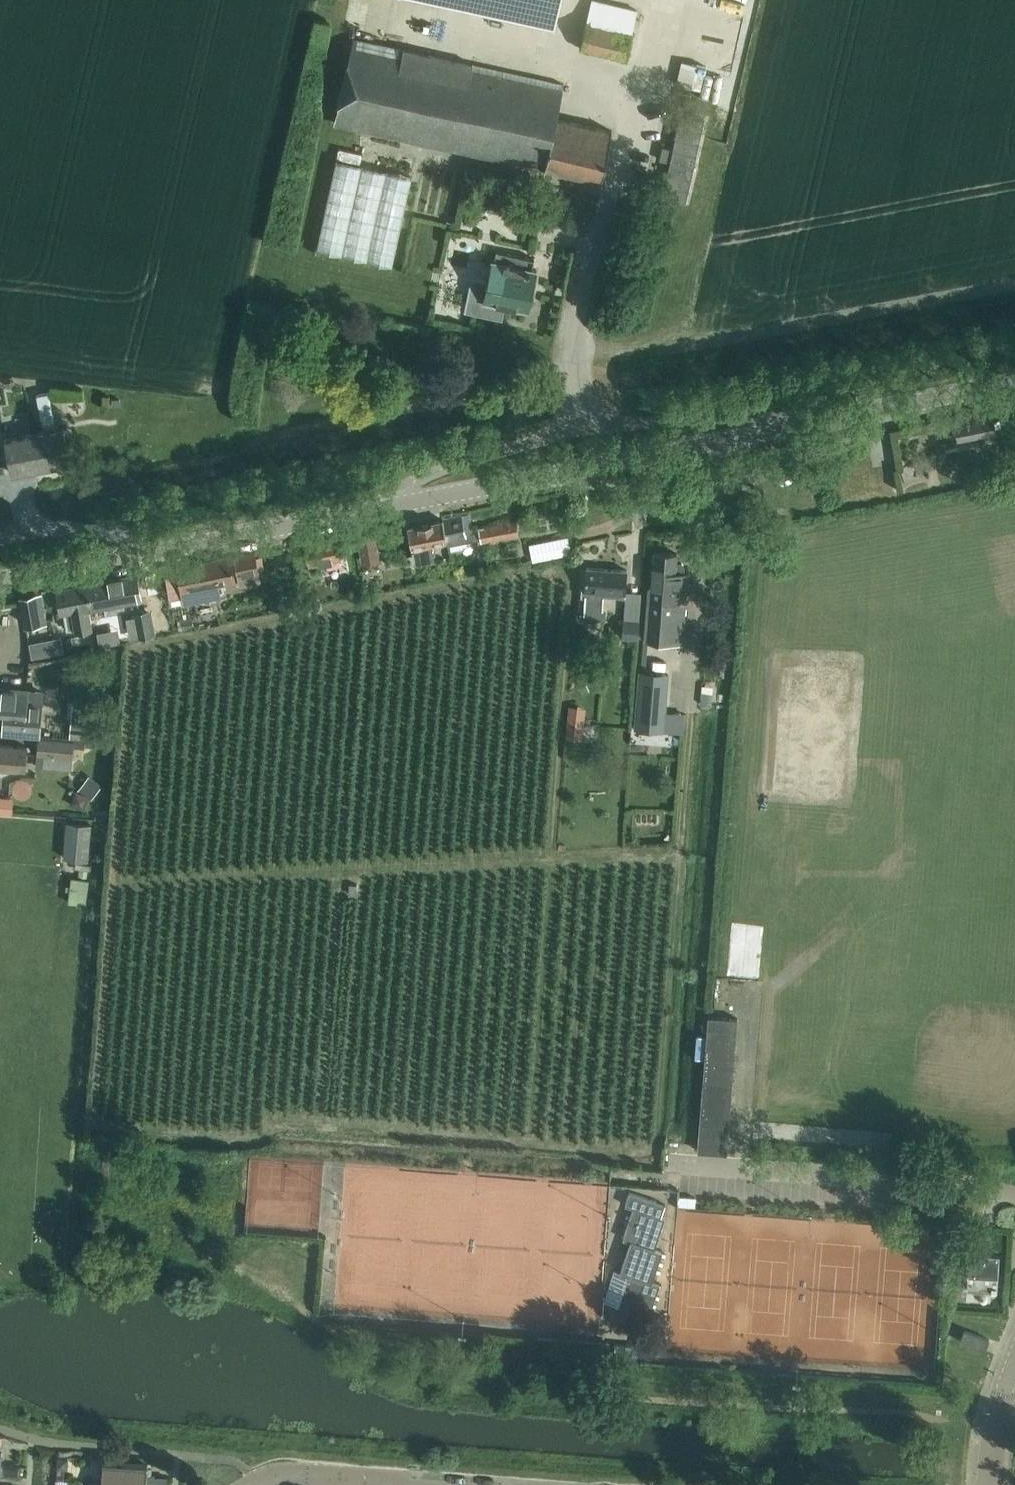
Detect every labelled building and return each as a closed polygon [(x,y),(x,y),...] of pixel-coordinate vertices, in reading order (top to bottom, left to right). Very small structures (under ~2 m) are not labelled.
[(555,26),(561,0),(437,0),(555,26)] [(581,49),(627,59),(633,31),(638,9),(596,0),(591,0),(587,21),(581,49)] [(355,35),(335,121),(601,182),(613,131),(556,118),(564,83),(355,35)] [(706,66),(682,61),(677,85),(701,90),(706,66)] [(671,163),(664,196),(686,201),(704,119),(681,114),(674,149),(663,146),(659,160),(671,163)] [(337,160),(318,248),(392,264),(412,176),(337,160)] [(473,276),(465,310),(501,317),(504,304),(529,310),(530,304),(534,298),(532,293),(538,268),(533,267),(535,259),(497,250),(495,259),(493,259),(489,279),(473,276)] [(44,430),(33,432),(40,468),(71,462),(64,426),(56,428),(49,392),(37,394),(39,403),(44,430)] [(954,414),(958,436),(996,429),(991,406),(954,414)] [(12,474),(40,468),(33,432),(5,438),(12,474)] [(918,466),(903,469),(906,482),(920,479),(918,466)] [(443,519),(447,539),(450,550),(468,547),(467,541),(481,539),(481,542),(519,535),(516,519),(478,527),(479,531),(474,532),(470,513),(443,519)] [(443,519),(408,526),(416,563),(436,559),(433,542),(447,539),(443,519)] [(380,557),(376,533),(358,536),(362,560),(380,557)] [(310,563),(321,561),(323,569),(324,569),(325,573),(344,569),(344,570),(351,569),(348,554),(342,555),(338,535),(305,542),(310,563)] [(568,536),(529,544),(533,561),(572,553),(568,536)] [(648,586),(643,638),(682,641),(688,572),(683,572),(683,568),(681,564),(677,564),(678,553),(654,551),(651,586),(648,586)] [(255,554),(234,558),(240,587),(261,582),(255,554)] [(179,570),(180,575),(185,602),(186,604),(220,597),(217,584),(234,580),(229,557),(193,564),(193,567),(179,570)] [(581,612),(581,620),(590,621),(596,621),(601,619),(607,616),(607,608),(602,608),(603,595),(626,597),(626,593),(625,593),(625,591),(626,569),(587,567),(586,591),(586,594),(585,594),(584,612),(581,612)] [(117,578),(87,583),(88,592),(90,597),(92,607),(122,601),(142,598),(137,574),(117,578)] [(180,575),(166,578),(171,604),(185,602),(180,575)] [(87,583),(56,589),(61,613),(65,612),(67,629),(75,628),(77,627),(78,630),(94,626),(91,610),(90,607),(92,607),(90,597),(88,592),(87,583)] [(626,597),(624,638),(638,639),(639,639),(640,621),(641,592),(625,591),(625,593),(626,593),(626,597)] [(41,592),(19,596),(24,623),(46,619),(41,592)] [(151,609),(125,615),(130,640),(156,635),(151,609)] [(192,618),(177,621),(179,631),(194,628),(192,618)] [(118,628),(97,632),(100,645),(121,641),(118,628)] [(61,637),(29,643),(32,658),(64,652),(61,637)] [(638,671),(634,729),(684,733),(685,713),(667,712),(670,673),(638,671)] [(714,685),(703,684),(702,701),(713,702),(714,685)] [(5,720),(4,732),(39,735),(43,692),(0,688),(0,720),(5,720)] [(74,705),(73,720),(100,723),(103,723),(104,707),(74,705)] [(569,706),(565,738),(582,740),(586,708),(569,706)] [(85,748),(85,746),(112,748),(113,741),(101,740),(103,723),(100,723),(73,720),(71,741),(73,741),(73,747),(85,748)] [(38,753),(37,767),(71,770),(72,756),(73,747),(73,741),(71,741),(39,738),(38,753)] [(25,769),(27,746),(0,744),(0,767),(25,769)] [(88,774),(77,788),(89,797),(92,799),(102,785),(88,774)] [(89,797),(75,792),(70,805),(84,810),(89,797)] [(14,796),(0,795),(0,812),(13,813),(14,796)] [(68,821),(64,856),(89,859),(93,823),(68,821)] [(80,868),(78,877),(87,878),(88,870),(80,868)] [(72,878),(69,902),(86,904),(89,880),(72,878)] [(708,1016),(698,1143),(698,1144),(697,1151),(727,1153),(728,1140),(738,1018),(708,1016)] [(620,1271),(615,1269),(605,1300),(649,1315),(660,1283),(652,1280),(662,1250),(655,1248),(665,1218),(661,1216),(665,1204),(629,1193),(621,1216),(629,1219),(623,1239),(630,1241),(620,1271)] [(968,1253),(967,1276),(966,1292),(996,1294),(997,1278),(999,1255),(968,1253)] [(964,1331),(960,1342),(984,1351),(989,1340),(964,1331)] [(57,1457),(56,1469),(68,1470),(69,1458),(57,1457)] [(101,1482),(138,1484),(165,1484),(165,1477),(146,1476),(147,1464),(103,1461),(101,1482)] [(20,1478),(21,1466),(0,1465),(0,1476),(20,1478)]
